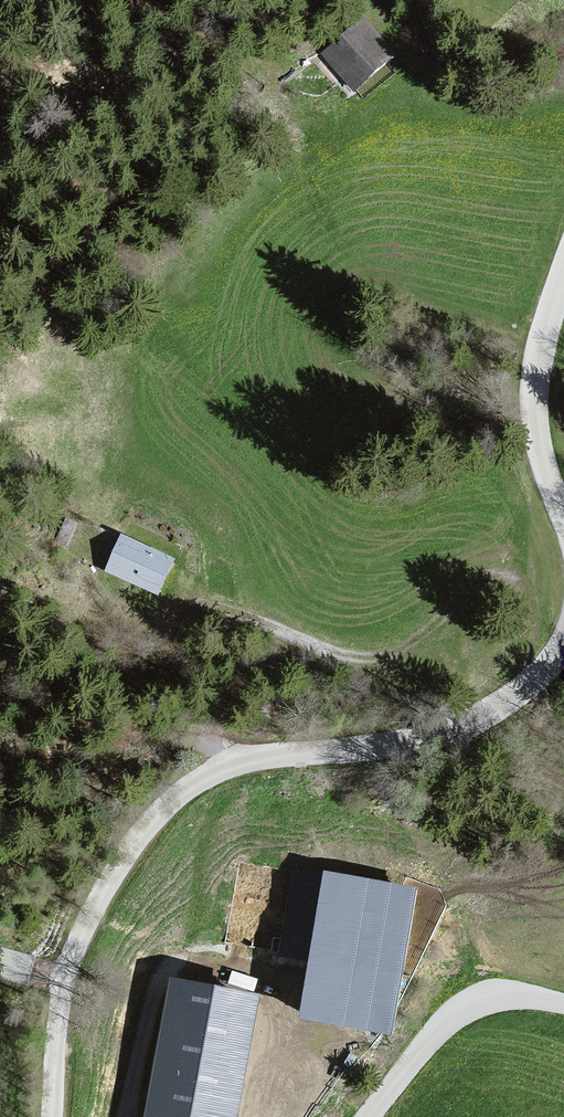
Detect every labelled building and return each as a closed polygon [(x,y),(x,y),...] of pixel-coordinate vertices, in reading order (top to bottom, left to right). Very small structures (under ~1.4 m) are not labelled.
[(391,55),(364,23),(327,54),(354,86),(391,55)] [(160,563),(111,539),(94,576),(142,599),(160,563)] [(330,874),(275,861),(265,958),(309,973),(330,874)] [(158,984),(132,1116),(219,1116),(242,1001),(158,984)]
